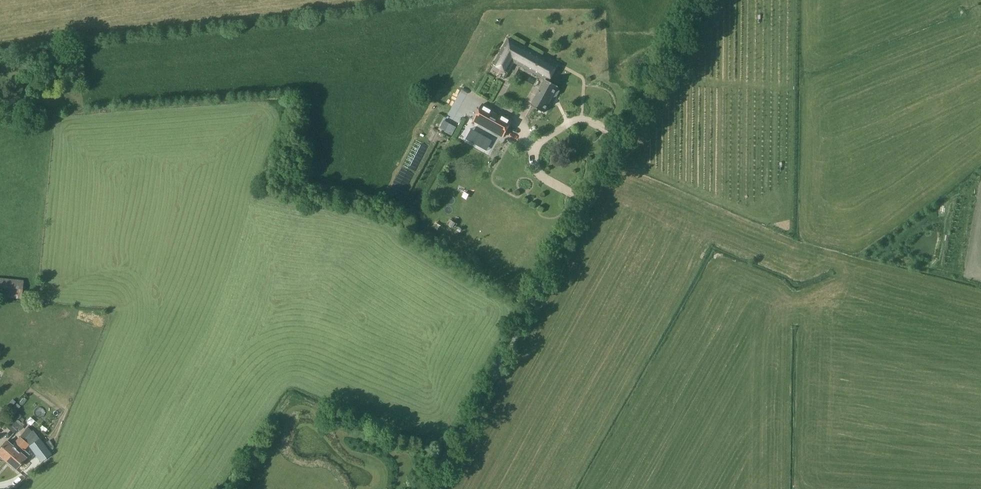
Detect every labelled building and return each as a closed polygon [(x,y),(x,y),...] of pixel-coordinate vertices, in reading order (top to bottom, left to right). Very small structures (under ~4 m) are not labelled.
[(523,46),(509,38),(494,65),(508,72),(523,46)] [(549,81),(558,65),(529,49),(522,62),(547,76),(531,106),(544,113),(552,98),(557,96),(560,91),(558,86),(549,81)] [(474,121),(503,137),(513,120),(501,114),(499,116),(493,113),(495,111),(483,104),(474,121)] [(22,297),(23,282),(0,280),(0,295),(22,297)] [(13,419),(7,427),(14,433),(21,426),(13,419)] [(15,443),(12,446),(17,450),(20,447),(33,432),(29,428),(15,443)] [(20,447),(17,450),(21,454),(24,450),(29,445),(28,443),(36,434),(33,432),(20,447)] [(42,462),(51,455),(40,440),(31,448),(42,462)] [(7,461),(17,450),(12,446),(7,442),(0,450),(0,455),(7,461)] [(16,469),(26,458),(21,454),(17,450),(7,461),(16,469)]
